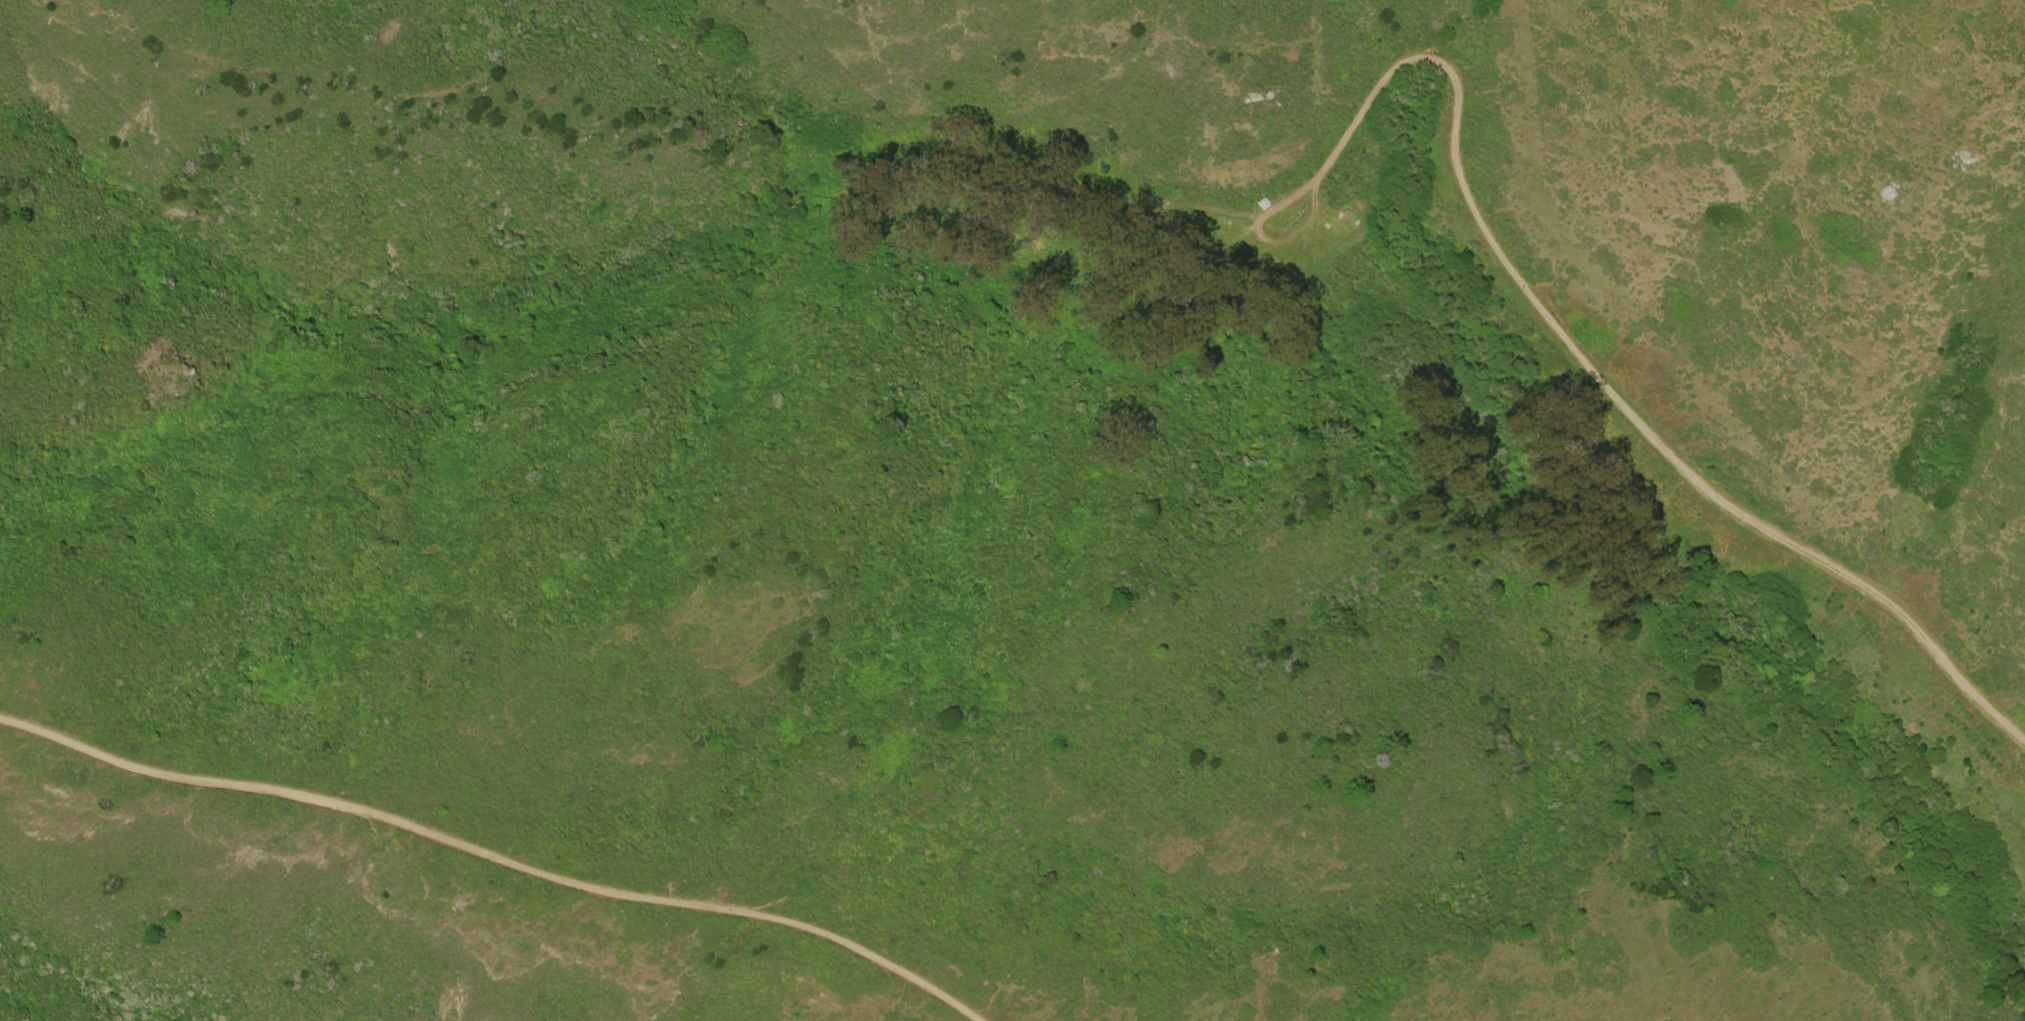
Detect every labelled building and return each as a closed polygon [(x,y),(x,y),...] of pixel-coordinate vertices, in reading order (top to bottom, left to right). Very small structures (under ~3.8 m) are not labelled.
[(1255,202),(1259,208),(1268,202),(1264,196),(1255,202)]
